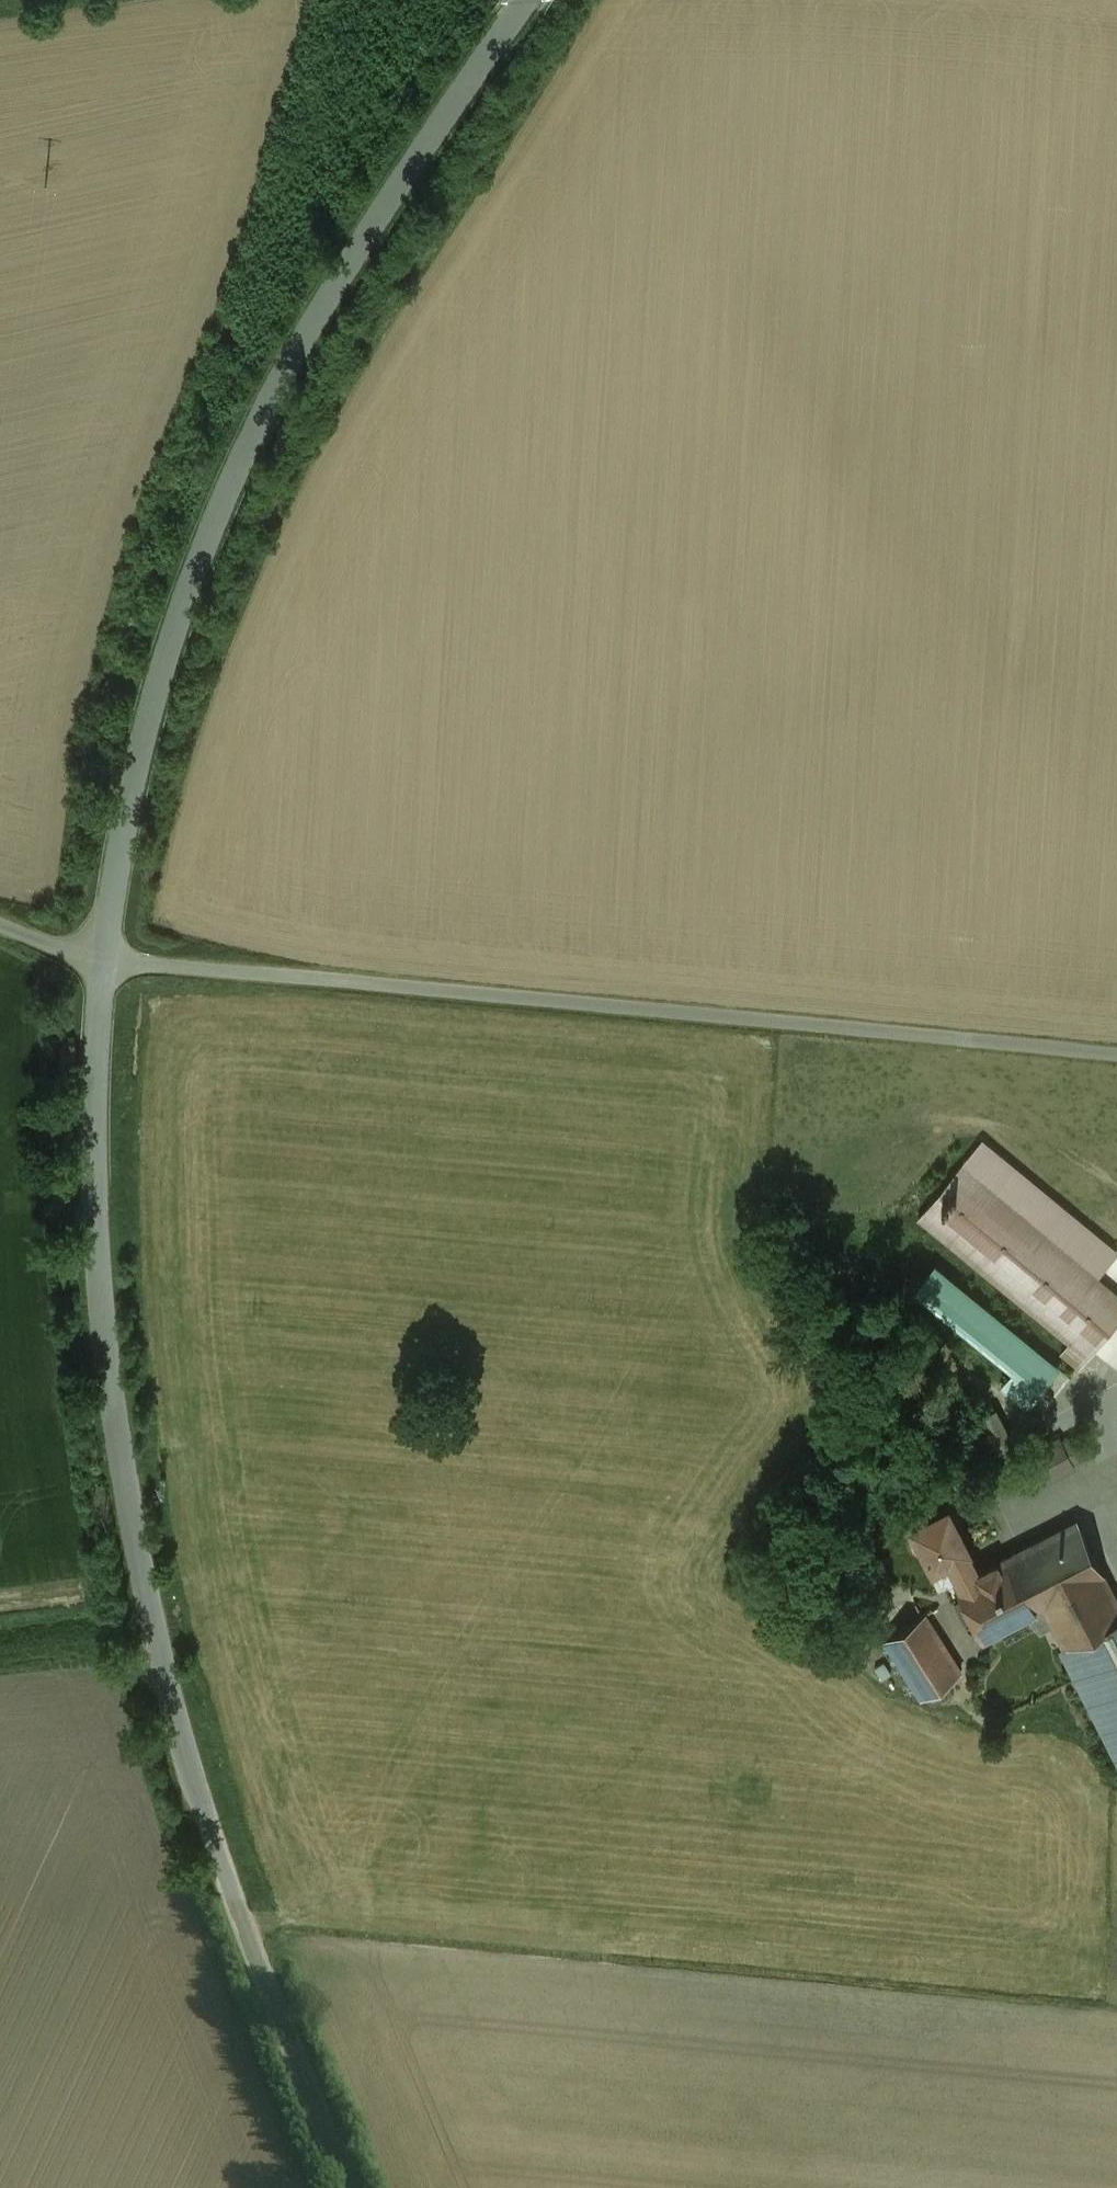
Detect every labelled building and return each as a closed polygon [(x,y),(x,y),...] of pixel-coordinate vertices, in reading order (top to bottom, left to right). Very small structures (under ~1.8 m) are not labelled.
[(962,1165),(919,1216),(1071,1341),(1062,1352),(1080,1367),(1116,1322),(1116,1293),(962,1165)] [(1005,1404),(977,1413),(988,1447),(1016,1438),(1005,1404)] [(1060,1439),(1017,1461),(1031,1488),(1073,1466),(1060,1439)] [(948,1510),(913,1528),(926,1553),(934,1568),(969,1550),(948,1510)] [(1017,1551),(1043,1604),(1064,1645),(1116,1619),(1116,1599),(1104,1573),(1077,1521),(1078,1520),(1077,1520),(1017,1551)] [(926,1553),(914,1530),(912,1535),(913,1542),(916,1547),(920,1551),(926,1553)] [(1017,1551),(957,1581),(965,1598),(956,1603),(966,1620),(975,1616),(985,1635),(986,1634),(985,1633),(1043,1604),(1017,1551)] [(926,1613),(885,1639),(922,1696),(962,1670),(926,1613)] [(1064,1645),(1061,1647),(1116,1757),(1116,1619),(1064,1645)]
